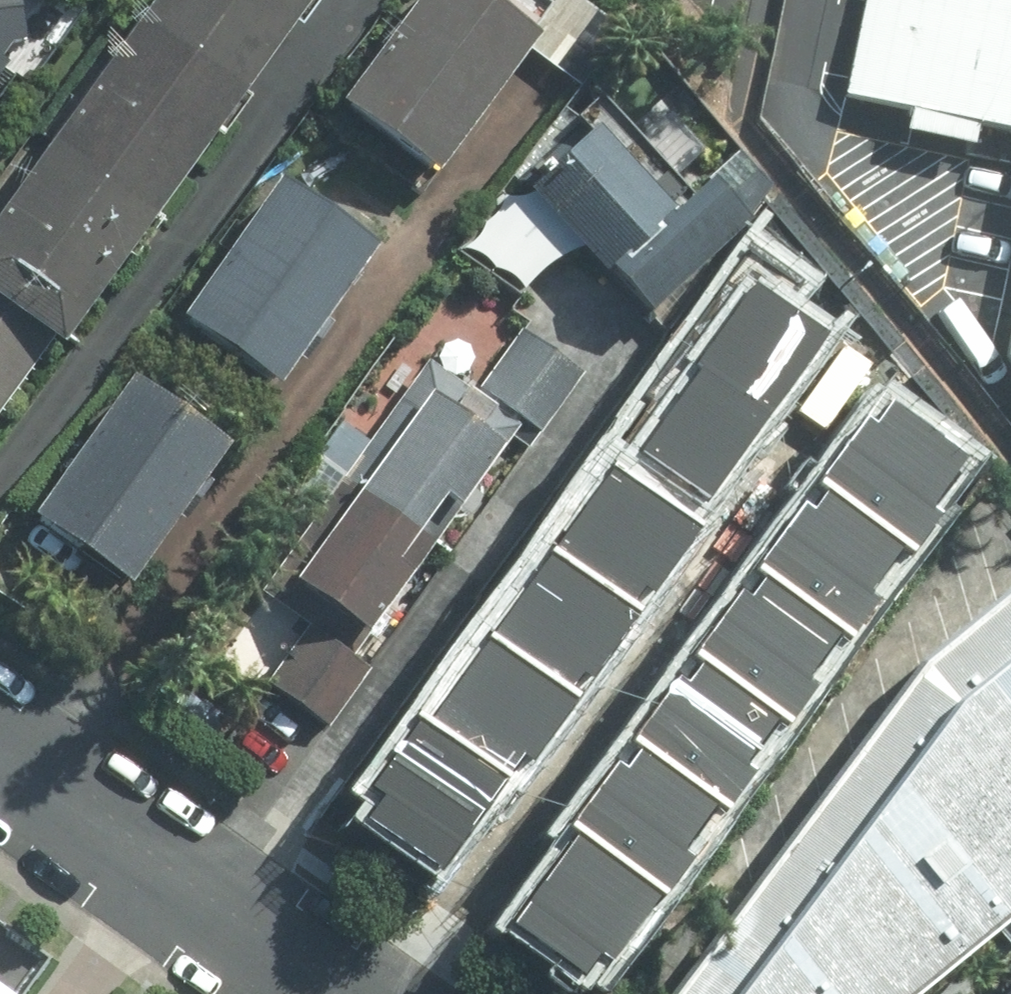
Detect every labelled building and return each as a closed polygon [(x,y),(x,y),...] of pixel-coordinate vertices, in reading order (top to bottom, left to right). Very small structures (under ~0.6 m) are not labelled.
[(106,54),(208,127),(262,52),(189,0),(145,0),(106,54)] [(262,52),(299,0),(189,0),(262,52)] [(424,183),(525,45),(464,0),(408,0),(326,112),(424,183)] [(858,0),(841,79),(835,99),(979,131),(1010,138),(1010,0),(858,0)] [(106,54),(53,129),(155,201),(208,127),(106,54)] [(0,202),(0,204),(101,276),(155,201),(53,129),(0,202)] [(515,196),(631,324),(733,232),(695,191),(662,220),(584,135),(515,196)] [(264,188),(163,326),(261,396),(362,259),(264,188)] [(41,346),(47,351),(101,276),(0,204),(0,317),(41,346)] [(602,454),(705,525),(843,332),(741,260),(602,454)] [(1005,299),(996,342),(993,357),(1010,391),(1010,273),(1005,299)] [(41,346),(0,317),(0,404),(41,346)] [(418,364),(333,485),(407,536),(428,506),(447,518),(501,441),(522,455),(577,377),(512,332),(466,398),(418,364)] [(19,524),(119,593),(214,456),(114,387),(19,524)] [(976,458),(887,393),(823,482),(911,546),(976,458)] [(705,525),(602,454),(538,543),(641,614),(705,525)] [(911,546),(823,482),(758,570),(846,634),(911,546)] [(383,570),(407,536),(333,485),(266,580),(356,643),(399,581),(383,570)] [(641,614),(538,543),(475,631),(577,703),(641,614)] [(846,634),(758,570),(693,659),(781,723),(846,634)] [(939,968),(1010,909),(1010,577),(977,605),(903,674),(662,993),(908,993),(939,968)] [(323,732),(365,672),(261,600),(219,659),(323,732)] [(577,703),(475,631),(411,720),(513,792),(577,703)] [(781,723),(693,659),(628,747),(717,811),(781,723)] [(513,792),(411,720),(348,809),(450,881),(513,792)] [(717,811),(628,747),(564,835),(652,899),(717,811)] [(652,899),(564,835),(499,924),(587,988),(652,899)]
